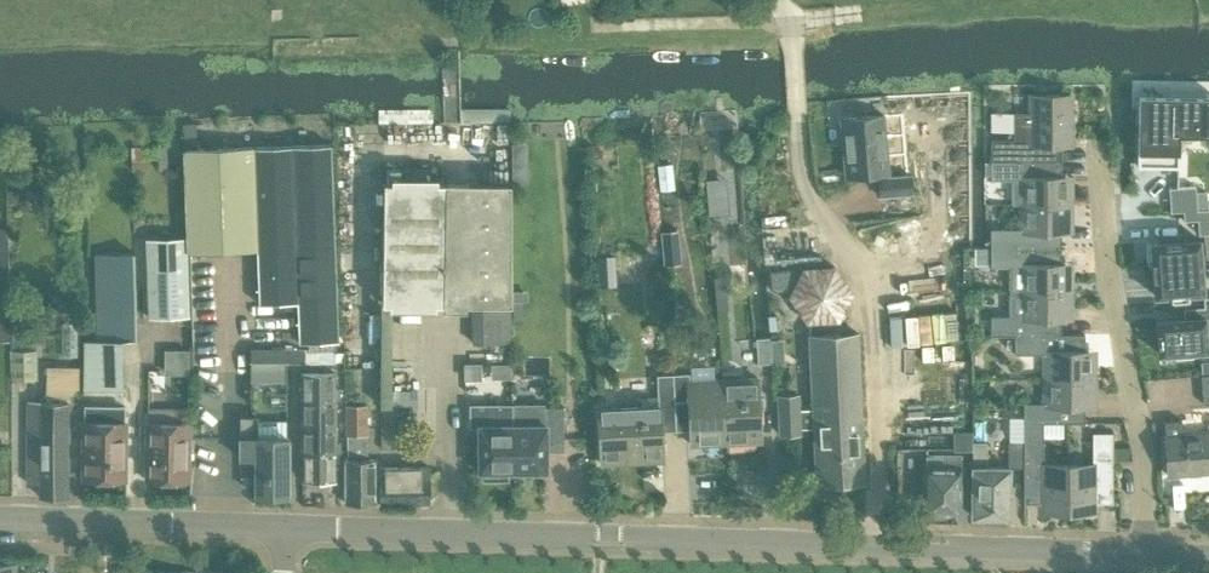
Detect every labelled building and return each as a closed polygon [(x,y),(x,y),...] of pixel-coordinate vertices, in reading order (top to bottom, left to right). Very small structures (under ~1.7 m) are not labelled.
[(1013,139),(990,139),(990,159),(1060,160),(1061,145),(1070,145),(1070,94),(1031,94),(1031,111),(1013,111),(1013,139)] [(1137,166),(1177,167),(1178,167),(1179,135),(1208,135),(1208,96),(1138,95),(1137,166)] [(861,116),(841,118),(842,127),(846,175),(878,172),(880,196),(912,193),(910,174),(888,176),(883,115),(861,116)] [(253,147),(257,248),(259,303),(297,301),(299,341),(339,340),(331,144),(253,147)] [(256,248),(257,248),(253,147),(185,150),(189,251),(256,248)] [(594,176),(605,176),(605,155),(594,155),(594,176)] [(1060,160),(990,159),(990,179),(1010,180),(1010,204),(1021,204),(1069,204),(1069,188),(1070,176),(1060,176),(1060,160)] [(527,169),(512,169),(512,182),(527,182),(527,169)] [(48,173),(31,174),(32,190),(49,189),(48,173)] [(725,179),(704,181),(708,217),(728,215),(725,179)] [(383,212),(382,303),(391,303),(443,303),(444,182),(436,181),(391,181),(383,181),(383,212)] [(510,182),(444,182),(443,303),(471,303),(472,342),(510,342),(510,188),(510,182)] [(1176,187),(1168,188),(1170,212),(1182,211),(1197,210),(1197,209),(1195,193),(1195,192),(1195,186),(1177,187),(1176,187)] [(1021,229),(990,229),(990,248),(1060,248),(1060,232),(1069,232),(1069,220),(1069,204),(1021,204),(1021,229)] [(1182,211),(1183,220),(1197,219),(1198,234),(1208,233),(1208,208),(1207,209),(1197,209),(1197,210),(1182,211)] [(0,231),(0,344),(10,344),(6,230),(0,231)] [(676,230),(661,232),(664,265),(679,263),(676,230)] [(146,238),(148,317),(188,316),(186,237),(146,238)] [(1150,242),(1145,243),(1146,263),(1152,262),(1154,295),(1169,294),(1170,294),(1186,293),(1188,293),(1202,292),(1199,239),(1157,242),(1153,242),(1150,242)] [(1060,248),(990,248),(990,267),(1009,267),(1009,292),(1069,291),(1069,275),(1069,263),(1060,263),(1060,248)] [(134,253),(94,254),(96,312),(96,338),(96,341),(121,340),(136,339),(134,253)] [(613,258),(598,258),(599,283),(614,282),(613,258)] [(801,269),(769,272),(771,286),(794,285),(801,269)] [(1009,316),(990,316),(990,336),(1014,336),(1014,334),(1060,334),(1060,319),(1069,319),(1069,307),(1069,291),(1009,292),(1009,316)] [(1156,320),(1158,353),(1173,352),(1173,357),(1192,356),(1192,351),(1207,350),(1205,329),(1208,329),(1208,306),(1204,306),(1183,308),(1184,318),(1156,320)] [(24,320),(24,326),(29,326),(29,330),(30,330),(30,333),(32,333),(31,340),(36,340),(36,320),(24,320)] [(24,349),(23,330),(12,331),(12,349),(13,380),(37,378),(36,348),(24,349)] [(780,394),(782,436),(805,435),(804,428),(813,428),(816,484),(865,482),(858,332),(809,334),(813,409),(804,409),(803,393),(780,394)] [(1060,334),(1014,334),(1014,336),(1014,354),(1044,354),(1044,379),(1093,378),(1093,362),(1093,350),(1084,350),(1084,334),(1060,334)] [(756,337),(757,362),(770,362),(769,336),(756,337)] [(251,348),(251,377),(284,377),(284,347),(251,348)] [(164,350),(164,370),(186,371),(186,350),(164,350)] [(305,350),(284,350),(284,363),(304,363),(319,363),(320,350),(305,350)] [(320,350),(319,363),(333,363),(334,351),(320,350)] [(480,364),(464,364),(464,365),(464,379),(465,379),(480,379),(480,365),(480,364)] [(47,401),(28,400),(27,441),(68,442),(69,401),(69,393),(77,393),(78,367),(48,366),(47,401)] [(688,372),(672,373),(675,429),(690,428),(691,444),(726,441),(722,378),(688,381),(688,372)] [(301,373),(301,399),(334,400),(334,373),(301,373)] [(659,404),(598,408),(602,464),(663,460),(661,430),(675,429),(672,373),(657,374),(659,404)] [(1200,375),(1203,404),(1208,403),(1208,374),(1200,375)] [(756,376),(722,378),(726,441),(760,439),(756,376)] [(1044,403),(1023,404),(1023,433),(1024,433),(1043,433),(1043,423),(1068,423),(1084,423),(1084,406),(1093,407),(1093,394),(1093,378),(1044,379),(1044,403)] [(417,390),(391,390),(391,405),(391,406),(394,406),(416,406),(417,390)] [(270,392),(270,409),(285,409),(285,392),(270,392)] [(301,399),(301,425),(334,425),(334,400),(301,399)] [(544,408),(544,403),(512,404),(514,471),(546,471),(546,451),(563,450),(562,407),(544,408)] [(512,404),(470,405),(470,426),(478,426),(478,471),(481,471),(481,480),(505,480),(505,471),(514,471),(512,404)] [(346,406),(347,458),(346,459),(346,503),(374,503),(374,459),(367,459),(366,405),(346,406)] [(83,480),(124,480),(125,422),(125,406),(84,406),(83,480)] [(147,473),(146,480),(188,481),(189,409),(147,408),(147,461),(145,464),(144,471),(147,473)] [(240,458),(255,458),(255,457),(257,457),(257,420),(257,416),(239,416),(240,458)] [(257,457),(255,457),(255,458),(255,495),(288,495),(288,437),(287,437),(287,420),(257,420),(257,457)] [(1164,422),(1165,435),(1167,475),(1208,472),(1208,432),(1182,434),(1181,420),(1164,422)] [(301,425),(301,452),(341,452),(341,443),(334,443),(334,425),(301,425)] [(958,432),(958,449),(972,449),(972,433),(958,432)] [(1093,463),(1068,463),(1067,512),(1083,512),(1098,512),(1098,503),(1112,503),(1112,461),(1112,448),(1112,432),(1093,432),(1093,463)] [(1043,433),(1024,433),(1024,443),(1024,467),(1024,503),(1037,503),(1037,512),(1052,512),(1067,512),(1068,463),(1043,464),(1043,433)] [(68,442),(27,441),(27,483),(39,483),(39,496),(67,496),(68,442)] [(1009,467),(1008,467),(986,466),(986,443),(972,443),(972,516),(1009,517),(1009,467)] [(1008,443),(1008,467),(1009,467),(1024,467),(1024,443),(1008,443)] [(341,452),(301,452),(302,480),(335,480),(335,462),(341,462),(341,452)] [(923,511),(958,512),(959,455),(942,455),(942,467),(923,467),(923,511)] [(380,468),(380,503),(429,502),(429,467),(380,468)] [(0,562),(0,572),(16,572),(16,562),(0,562)]
